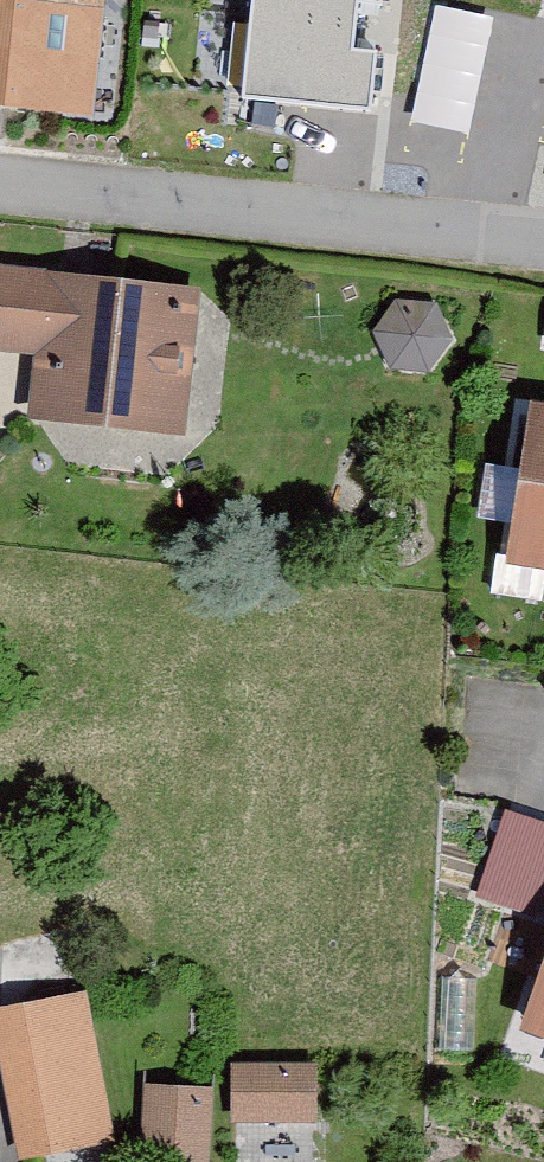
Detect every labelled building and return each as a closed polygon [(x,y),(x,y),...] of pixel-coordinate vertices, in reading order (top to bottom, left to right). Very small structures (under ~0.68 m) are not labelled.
[(95,104),(103,0),(0,0),(0,96),(95,104)] [(244,94),(370,106),(375,54),(356,52),(361,7),(386,9),(387,0),(253,0),(244,94)] [(494,19),(434,7),(411,126),(471,138),(494,19)] [(0,267),(0,342),(40,347),(32,413),(184,431),(201,290),(0,267)] [(435,303),(396,300),(372,332),(392,368),(429,370),(452,338),(435,303)] [(530,403),(511,565),(543,569),(543,405),(530,403)] [(526,1028),(543,1034),(543,975),(526,1028)] [(0,1007),(0,1064),(17,1155),(111,1137),(84,991),(0,1007)] [(318,1063),(231,1064),(231,1122),(318,1122),(318,1063)] [(145,1087),(144,1161),(211,1161),(213,1089),(145,1087)]
